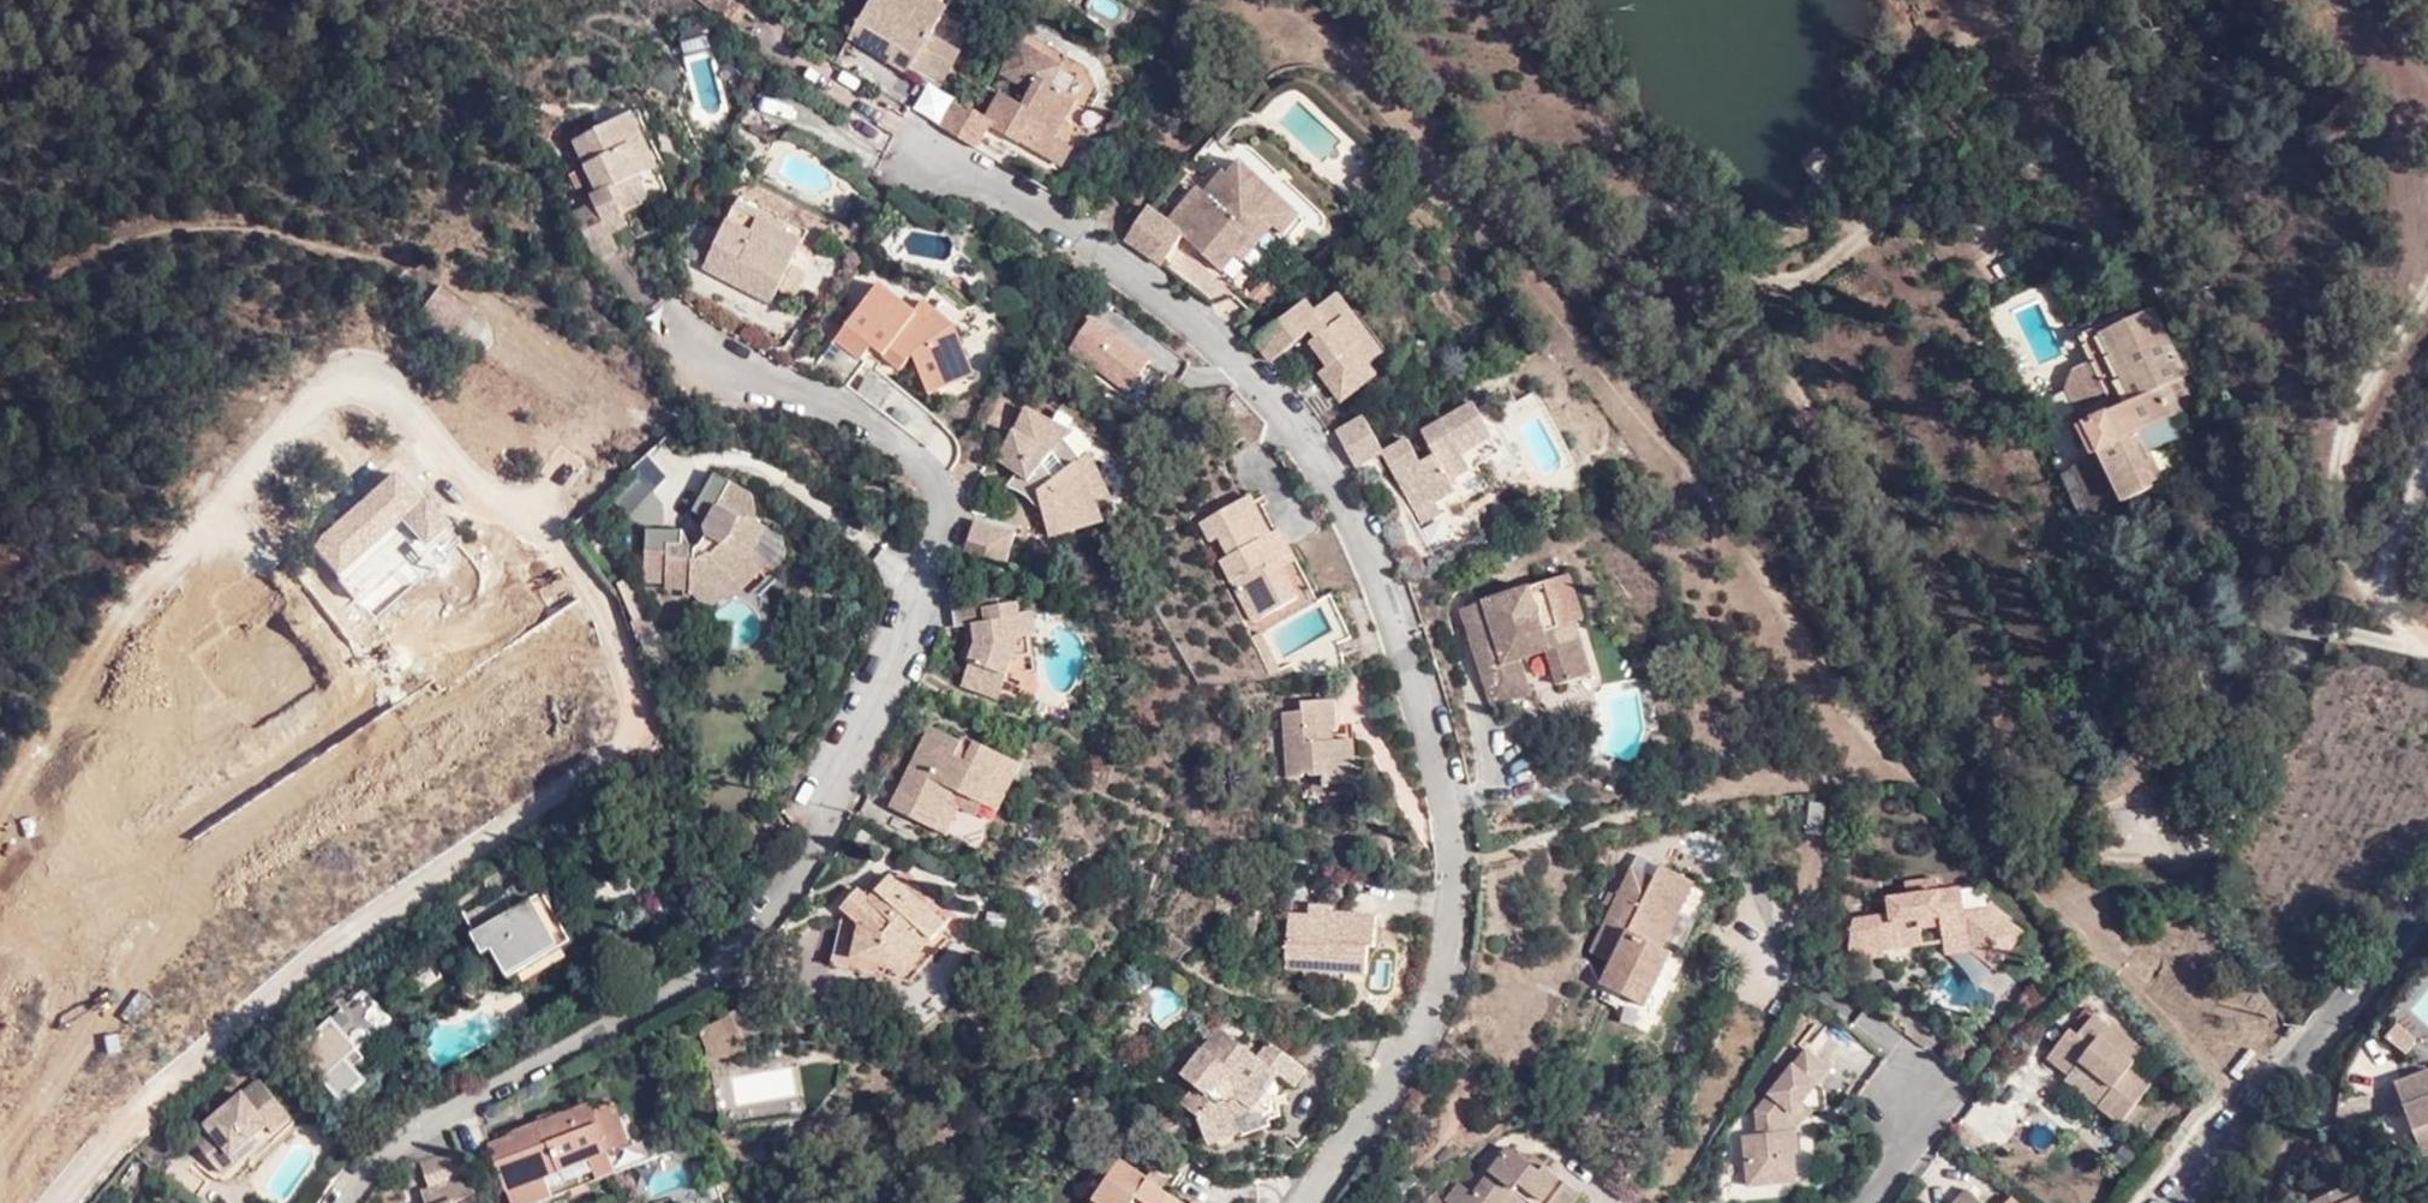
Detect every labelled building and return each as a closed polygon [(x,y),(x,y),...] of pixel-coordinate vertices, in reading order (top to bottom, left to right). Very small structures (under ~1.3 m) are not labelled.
[(726,23),(740,5),(734,0),(699,0),(726,23)] [(963,50),(978,24),(952,10),(955,2),(952,0),(872,0),(849,40),(938,92),(951,69),(942,63),(954,43),(963,50)] [(960,103),(944,129),(989,155),(1006,129),(1062,161),(1075,135),(1070,132),(1098,84),(1097,66),(1036,29),(1005,82),(1030,98),(1024,111),(1004,99),(991,121),(960,103)] [(951,69),(963,50),(954,43),(942,63),(951,69)] [(597,202),(576,212),(597,261),(619,250),(615,239),(653,223),(639,191),(667,179),(638,112),(577,140),(599,187),(590,190),(597,202)] [(1152,208),(1124,239),(1160,264),(1183,235),(1220,272),(1238,253),(1246,261),(1280,224),(1288,233),(1303,216),(1246,162),(1230,178),(1233,181),(1214,200),(1205,192),(1199,187),(1168,220),(1152,208)] [(1224,172),(1205,192),(1214,200),(1233,181),(1230,178),(1224,172)] [(773,305),(778,294),(794,267),(814,232),(751,195),(707,267),(773,305)] [(2018,254),(2005,260),(2011,273),(2024,267),(2018,254)] [(2000,279),(1994,266),(1980,274),(1985,287),(2000,279)] [(794,267),(778,294),(794,303),(810,275),(794,267)] [(486,312),(448,284),(420,323),(451,345),(459,334),(479,349),(493,330),(480,321),(486,312)] [(818,364),(852,393),(870,372),(865,367),(877,353),(900,371),(910,358),(934,397),(977,372),(951,331),(922,307),(914,316),(881,289),(818,364)] [(1320,316),(1310,307),(1264,343),(1281,367),(1312,344),(1335,371),(1328,377),(1348,405),(1383,379),(1374,368),(1391,354),(1347,297),(1320,316)] [(2161,387),(2183,376),(2186,374),(2154,307),(2112,328),(2145,396),(2086,427),(2081,429),(2095,455),(2099,453),(2121,497),(2124,501),(2153,486),(2152,482),(2146,469),(2155,464),(2149,451),(2181,435),(2172,417),(2176,415),(2161,387)] [(2145,396),(2112,328),(2102,333),(2100,327),(2079,336),(2109,398),(2079,412),(2086,427),(2145,396)] [(2196,405),(2183,376),(2161,387),(2176,415),(2196,405)] [(1406,441),(1382,455),(1417,518),(1437,507),(1458,495),(1453,485),(1471,475),(1463,459),(1457,449),(1484,433),(1470,407),(1419,434),(1432,458),(1419,465),(1406,441)] [(1027,441),(1036,423),(1024,417),(1015,435),(1027,441)] [(1365,422),(1332,437),(1344,455),(1353,470),(1382,455),(1365,422)] [(1062,437),(1036,423),(1027,441),(1015,435),(998,466),(1018,480),(1031,485),(1027,496),(1035,500),(1051,538),(1105,524),(1101,514),(1114,509),(1088,454),(1081,456),(1061,439),(1062,437)] [(1490,443),(1484,433),(1457,449),(1463,459),(1490,443)] [(695,469),(674,448),(644,475),(667,497),(695,469)] [(2099,453),(2095,455),(2072,465),(2095,511),(2121,497),(2099,453)] [(2162,477),(2155,464),(2146,469),(2152,482),(2162,477)] [(450,526),(395,466),(308,545),(342,582),(403,526),(424,549),(450,526)] [(720,505),(733,484),(719,477),(694,516),(707,524),(719,505),(720,505)] [(1014,489),(1027,496),(1031,485),(1018,480),(1014,489)] [(733,484),(720,505),(719,505),(707,524),(704,528),(705,537),(698,547),(693,547),(692,544),(685,545),(668,545),(668,552),(647,552),(646,581),(656,583),(656,578),(667,579),(667,583),(667,585),(679,586),(678,590),(684,591),(684,598),(699,600),(701,602),(707,605),(714,604),(716,612),(732,601),(729,594),(736,581),(762,558),(754,549),(767,525),(759,521),(753,494),(733,484)] [(1285,575),(1299,568),(1280,532),(1272,537),(1250,495),(1199,523),(1208,544),(1219,540),(1228,558),(1220,563),(1252,624),(1299,599),(1285,575)] [(1437,507),(1417,518),(1424,529),(1443,519),(1437,507)] [(982,522),(967,562),(1006,574),(1019,533),(982,522)] [(705,537),(704,528),(702,527),(692,544),(693,547),(698,547),(705,537)] [(647,539),(647,552),(668,552),(668,545),(685,545),(685,539),(647,539)] [(1311,593),(1299,568),(1285,575),(1299,599),(1311,593)] [(1586,619),(1571,573),(1460,609),(1491,706),(1533,693),(1523,658),(1547,652),(1557,686),(1594,673),(1578,622),(1586,619)] [(1001,588),(955,595),(960,628),(969,627),(979,626),(981,636),(971,638),(965,657),(974,661),(965,684),(1003,699),(1023,637),(1042,634),(1038,608),(1025,612),(1023,604),(1004,606),(1001,588)] [(979,626),(969,627),(971,638),(981,636),(979,626)] [(1278,667),(1259,632),(1248,638),(1266,673),(1278,667)] [(1321,732),(1331,731),(1336,730),(1333,701),(1298,703),(1298,713),(1277,714),(1280,783),(1298,783),(1299,779),(1303,778),(1304,780),(1327,779),(1328,788),(1347,787),(1356,786),(1355,745),(1331,745),(1322,745),(1321,732)] [(964,756),(969,743),(935,726),(893,807),(935,830),(952,801),(963,807),(980,817),(986,806),(1002,814),(1016,786),(1008,782),(1019,761),(984,741),(981,750),(974,761),(964,756)] [(1331,745),(1331,731),(1321,732),(1322,745),(1331,745)] [(981,750),(969,743),(964,756),(974,761),(981,750)] [(2087,744),(2079,748),(2084,763),(2094,757),(2087,744)] [(1027,765),(1019,761),(1008,782),(1016,786),(1027,765)] [(1299,779),(1298,783),(1299,809),(1348,807),(1347,787),(1328,788),(1327,779),(1304,780),(1303,778),(1299,779)] [(1809,799),(1808,830),(1825,831),(1826,799),(1809,799)] [(952,801),(935,830),(947,836),(963,807),(952,801)] [(1660,947),(1692,882),(1662,865),(1656,876),(1634,865),(1589,950),(1613,962),(1602,982),(1646,1004),(1672,953),(1660,947)] [(479,881),(485,890),(508,874),(503,866),(479,881)] [(896,880),(925,905),(931,898),(902,872),(896,880)] [(1943,925),(1945,940),(1964,938),(1986,955),(2013,925),(1988,904),(1965,907),(1961,885),(1937,887),(1935,874),(1914,875),(1916,891),(1887,895),(1888,913),(1847,920),(1844,951),(1857,960),(1878,957),(1878,950),(1921,944),(1919,928),(1943,925)] [(548,902),(532,875),(466,916),(475,931),(471,934),(483,953),(493,947),(504,965),(555,934),(538,909),(548,902)] [(945,922),(925,905),(896,880),(891,875),(883,884),(871,897),(865,892),(860,889),(843,907),(834,952),(906,966),(917,975),(934,954),(925,945),(945,922)] [(871,897),(883,884),(877,879),(865,892),(871,897)] [(474,897),(485,890),(479,881),(469,887),(474,897)] [(1314,911),(1315,900),(1294,899),(1294,910),(1314,911)] [(1381,916),(1349,914),(1349,922),(1335,920),(1336,912),(1336,902),(1315,900),(1314,911),(1294,910),(1291,948),(1313,949),(1312,962),(1312,971),(1367,974),(1370,943),(1379,943),(1381,916)] [(1349,922),(1349,914),(1336,912),(1335,920),(1349,922)] [(1921,944),(1945,940),(1943,925),(1919,928),(1921,944)] [(1964,938),(1945,940),(1946,947),(1962,946),(1988,967),(2020,932),(2013,925),(1986,955),(1964,938)] [(1290,959),(1312,962),(1313,949),(1291,948),(1290,959)] [(912,981),(917,975),(906,966),(834,952),(831,962),(912,981)] [(364,1074),(354,1062),(346,1052),(356,1043),(387,1016),(361,985),(296,1041),(340,1094),(364,1074)] [(2408,1017),(2427,1034),(2427,993),(2408,1017)] [(735,1026),(758,1025),(747,1005),(729,1014),(730,1016),(735,1026)] [(760,1029),(758,1025),(735,1026),(730,1016),(700,1029),(706,1045),(707,1057),(750,1054),(745,1040),(760,1029)] [(2083,1066),(2098,1078),(2117,1092),(2102,1111),(2123,1127),(2152,1088),(2140,1080),(2151,1066),(2091,1021),(2075,1042),(2071,1039),(2051,1067),(2071,1083),(2074,1078),(2083,1066)] [(1291,1087),(1306,1068),(1269,1040),(1255,1056),(1217,1025),(1180,1071),(1193,1083),(1178,1102),(1196,1118),(1205,1146),(1235,1137),(1231,1120),(1248,1113),(1280,1077),(1291,1087)] [(2406,1051),(2415,1038),(2397,1025),(2389,1038),(2406,1051)] [(346,1052),(354,1062),(363,1053),(356,1043),(346,1052)] [(1799,1183),(1796,1132),(1794,1112),(1803,1102),(1812,1111),(1823,1108),(1821,1092),(1816,1087),(1829,1071),(1807,1052),(1754,1115),(1756,1135),(1745,1137),(1749,1189),(1763,1201),(1789,1197),(1799,1183)] [(2091,1089),(2098,1078),(2083,1066),(2074,1078),(2091,1089)] [(2397,1081),(2424,1152),(2427,1151),(2427,1069),(2397,1081)] [(275,1133),(293,1118),(260,1077),(192,1136),(226,1176),(243,1162),(238,1156),(271,1128),(275,1133)] [(1794,1112),(1796,1132),(1812,1111),(1803,1102),(1794,1112)] [(592,1112),(608,1151),(627,1145),(613,1103),(592,1112)] [(608,1151),(592,1112),(590,1105),(517,1132),(516,1135),(491,1145),(514,1202),(534,1202),(616,1171),(608,1151)] [(1516,1154),(1506,1147),(1471,1193),(1461,1186),(1447,1202),(1504,1202),(1519,1184),(1530,1192),(1545,1202),(1565,1202),(1576,1188),(1531,1154),(1526,1165),(1516,1164),(1516,1154)] [(1531,1154),(1516,1154),(1516,1164),(1526,1165),(1531,1154)] [(479,1202),(463,1158),(429,1168),(436,1192),(424,1195),(426,1202),(477,1202),(479,1202)] [(168,1179),(198,1200),(210,1182),(181,1161),(168,1179)] [(1141,1180),(1112,1164),(1091,1202),(1203,1202),(1185,1193),(1181,1201),(1158,1189),(1141,1180)] [(1144,1172),(1141,1180),(1158,1189),(1161,1181),(1144,1172)] [(2361,1183),(2315,1202),(2370,1202),(2361,1183)] [(1526,1199),(1525,1198),(1530,1192),(1519,1184),(1504,1202),(1523,1202),(1526,1199)] [(1603,1189),(1593,1202),(1622,1202),(1603,1189)] [(1530,1192),(1525,1198),(1526,1199),(1531,1202),(1545,1202),(1530,1192)] [(1974,1193),(1962,1202),(1983,1202),(1974,1193)]
